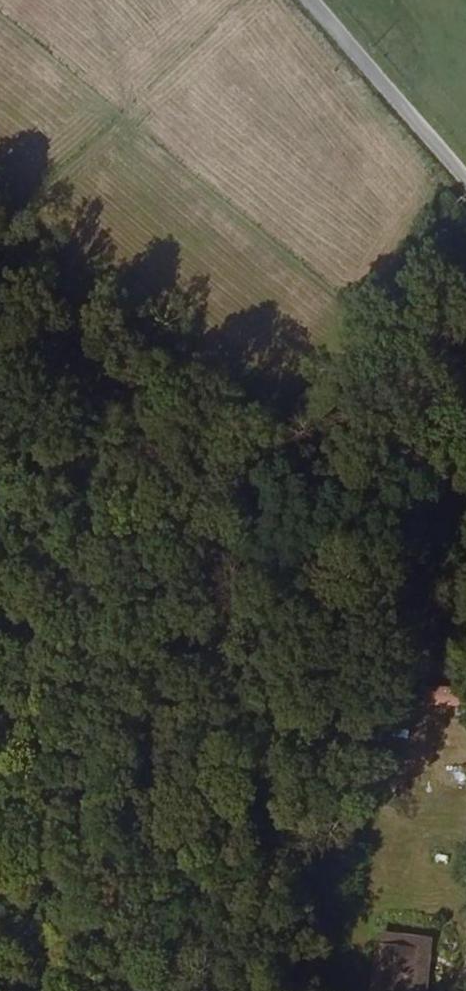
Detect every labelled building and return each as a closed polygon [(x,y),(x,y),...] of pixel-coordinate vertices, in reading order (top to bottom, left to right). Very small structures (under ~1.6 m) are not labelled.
[(423,685),(422,706),(463,706),(463,685),(423,685)] [(419,952),(379,948),(375,990),(415,990),(419,952)]
